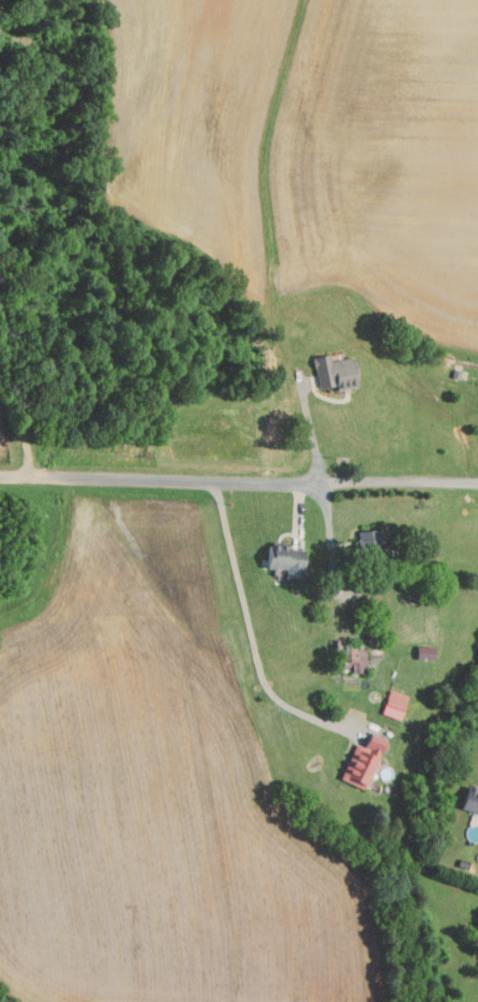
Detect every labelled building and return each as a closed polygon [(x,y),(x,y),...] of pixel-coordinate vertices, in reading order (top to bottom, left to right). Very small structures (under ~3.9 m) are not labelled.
[(316,387),(332,385),(333,390),(356,386),(350,356),(327,360),(326,353),(311,356),(316,387)] [(378,530),(354,530),(355,550),(360,549),(360,558),(379,557),(378,530)] [(281,576),(301,576),(301,548),(284,548),(284,543),(262,543),(262,568),(281,568),(281,576)] [(349,671),(365,672),(365,657),(378,657),(379,637),(353,636),(352,645),(336,645),(335,662),(349,662),(349,671)] [(413,659),(431,660),(431,646),(414,645),(413,659)] [(379,714),(397,720),(405,696),(387,689),(379,714)] [(337,779),(358,789),(381,738),(366,731),(360,746),(352,743),(337,779)] [(462,788),(457,809),(477,813),(477,792),(462,788)]
